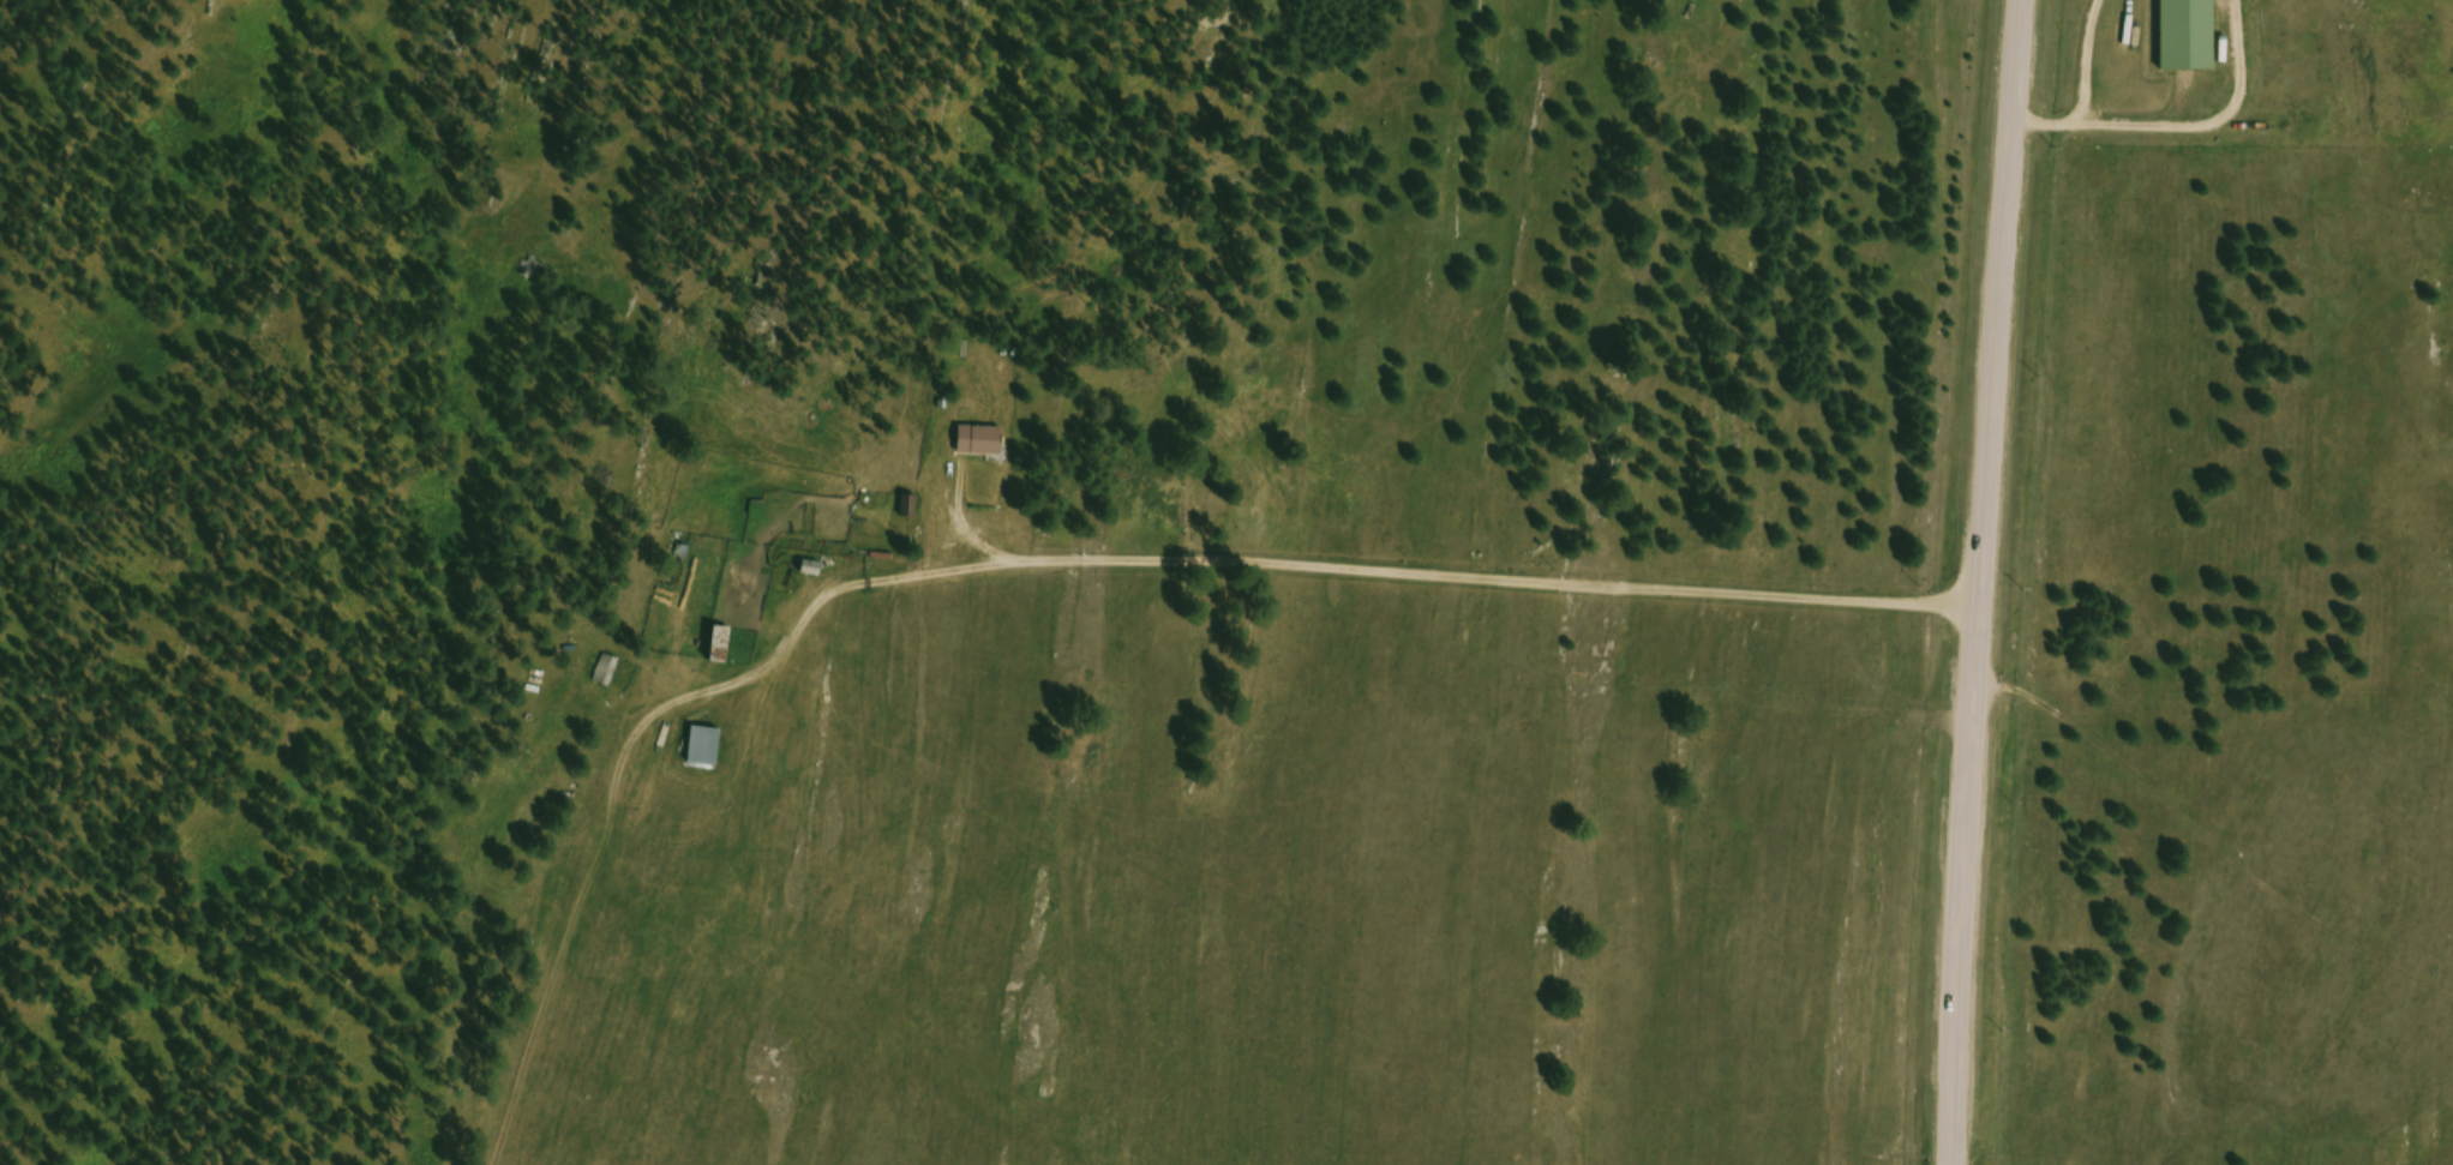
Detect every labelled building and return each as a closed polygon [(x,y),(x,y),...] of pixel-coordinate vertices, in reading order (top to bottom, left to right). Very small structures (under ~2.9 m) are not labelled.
[(2164,72),(2220,72),(2221,0),(2165,0),(2164,72)] [(961,458),(1008,458),(1008,429),(961,429),(961,458)] [(595,688),(611,693),(621,662),(605,656),(595,688)] [(724,770),(726,731),(695,730),(693,768),(724,770)]
